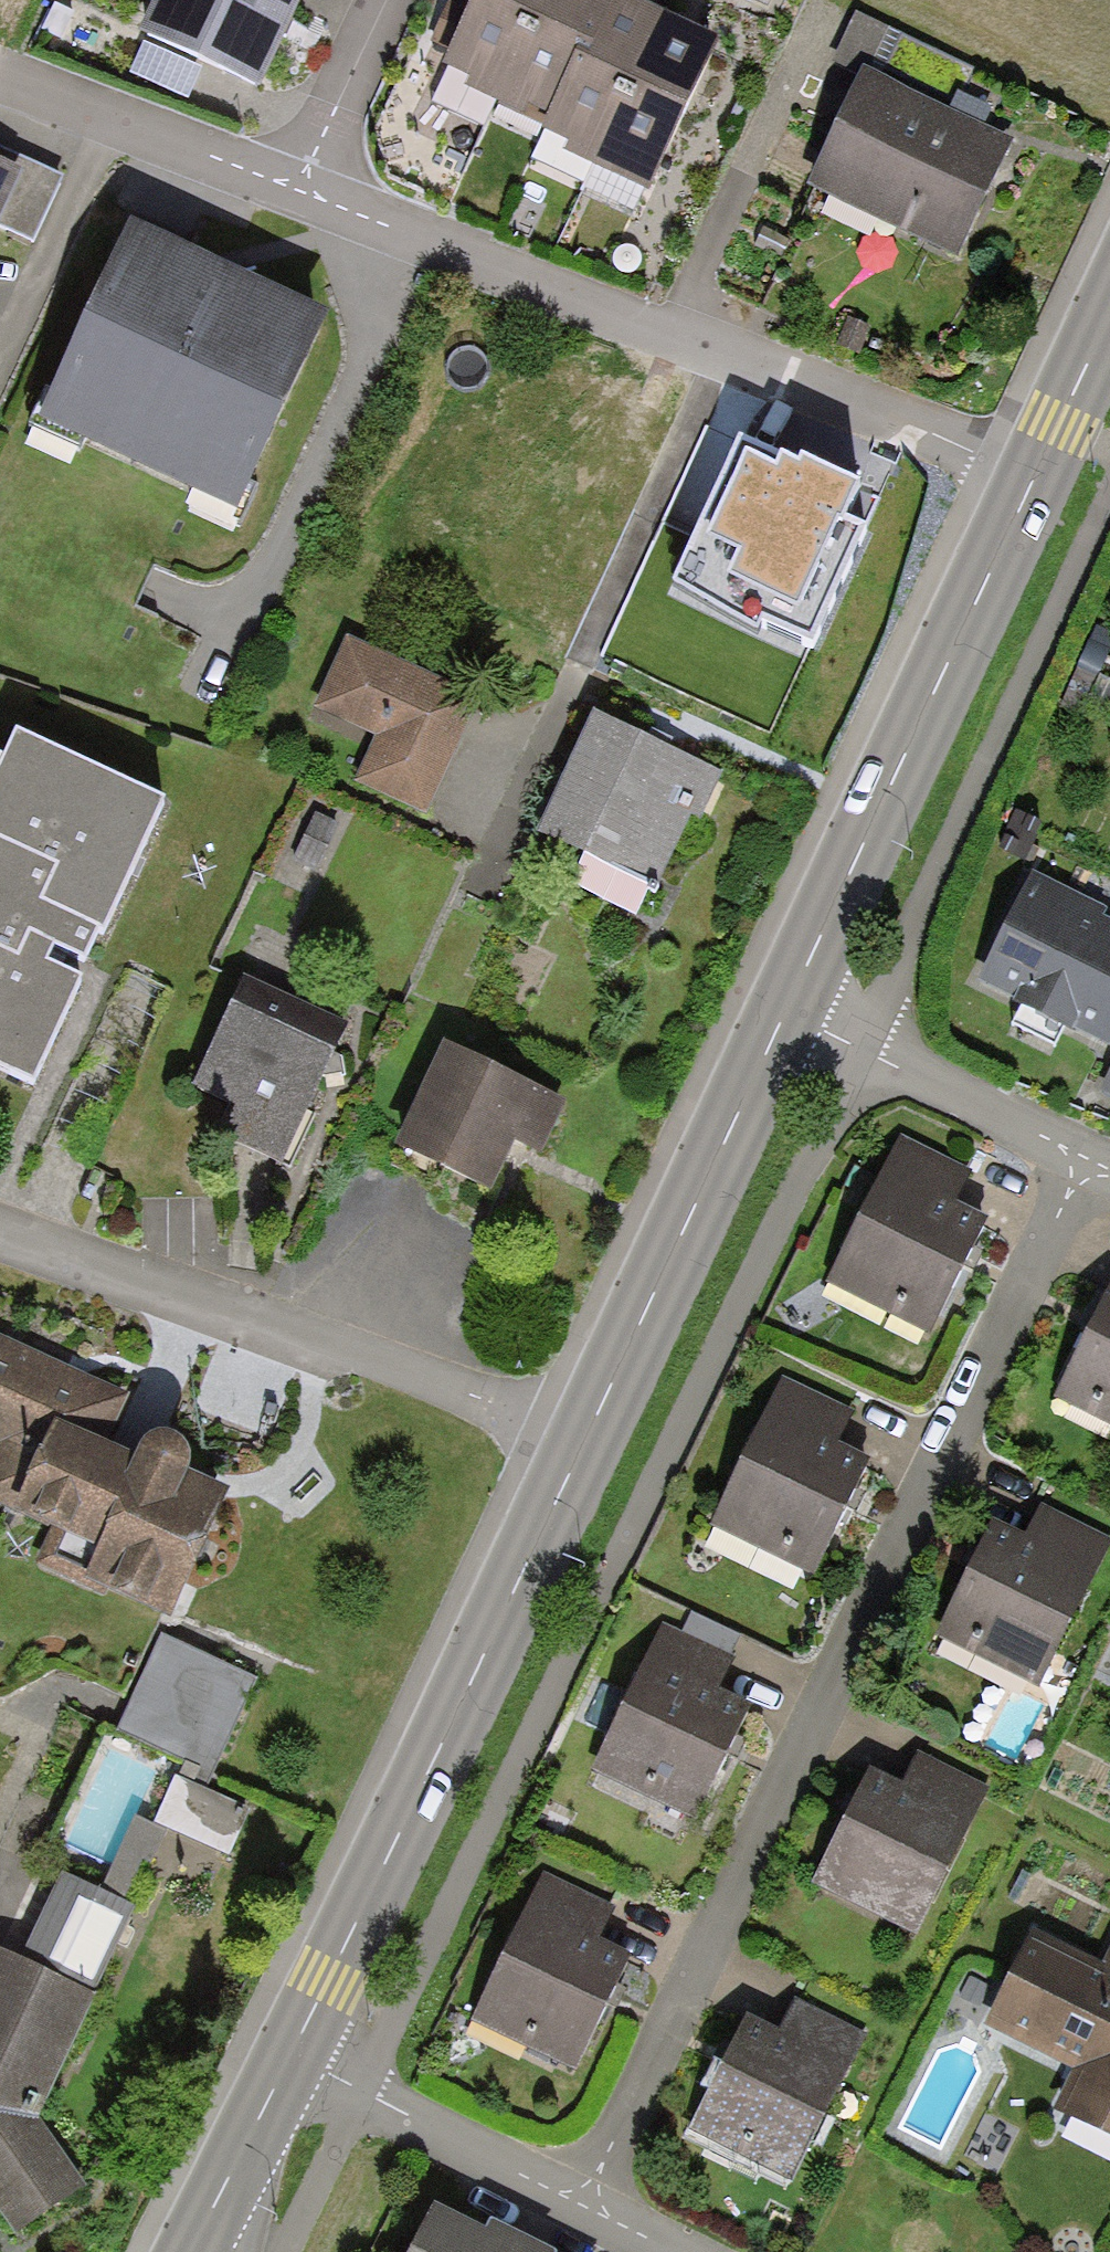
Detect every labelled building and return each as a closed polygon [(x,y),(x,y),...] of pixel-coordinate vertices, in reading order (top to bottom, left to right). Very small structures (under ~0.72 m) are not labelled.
[(137,35),(261,90),(289,29),(302,0),(153,0),(137,35)] [(443,65),(468,77),(463,86),(548,126),(543,131),(564,141),(560,151),(650,193),(722,38),(639,0),(474,0),(443,65)] [(982,122),(948,106),(968,61),(851,9),(813,91),(844,105),(802,197),(950,264),(1009,134),(982,122)] [(33,242),(64,176),(0,147),(0,227),(33,242)] [(222,269),(128,225),(34,421),(230,514),(324,318),(222,269)] [(743,472),(714,457),(684,517),(698,524),(680,558),(731,584),(725,598),(763,617),(826,491),(791,473),(752,454),(743,472)] [(483,697),(349,637),(316,708),(375,734),(354,780),(430,814),(483,697)] [(651,738),(596,713),(541,836),(661,890),(693,818),(702,822),(725,771),(651,738)] [(19,734),(0,774),(0,1064),(33,1079),(79,980),(50,966),(57,952),(86,966),(163,802),(19,734)] [(1033,872),(978,983),(1108,1047),(1109,1043),(1109,924),(1100,919),(1105,908),(1033,872)] [(352,1027),(247,976),(191,1086),(241,1111),(229,1135),(280,1160),(326,1077),(345,1074),(343,1057),(337,1054),(352,1027)] [(567,1101),(446,1045),(399,1144),(493,1188),(516,1139),(544,1152),(567,1101)] [(979,1173),(902,1133),(826,1280),(933,1335),(973,1257),(993,1218),(964,1203),(979,1173)] [(1094,1313),(1051,1398),(1109,1428),(1109,1283),(1094,1313)] [(0,1339),(0,1502),(52,1529),(37,1563),(170,1619),(225,1489),(188,1474),(189,1465),(189,1457),(186,1449),(182,1444),(175,1438),(167,1437),(159,1437),(151,1439),(144,1443),(138,1450),(133,1459),(107,1446),(129,1398),(0,1339)] [(854,1410),(783,1376),(709,1532),(814,1581),(851,1504),(872,1461),(837,1444),(854,1410)] [(991,1519),(970,1561),(931,1638),(1037,1691),(1109,1548),(1109,1536),(1043,1502),(1026,1537),(991,1519)] [(679,1634),(661,1625),(591,1774),(695,1823),(730,1746),(749,1708),(713,1691),(740,1634),(690,1610),(679,1634)] [(258,1677),(161,1634),(116,1735),(178,1763),(152,1821),(133,1813),(98,1892),(121,1902),(141,1857),(149,1861),(164,1828),(229,1857),(251,1808),(208,1789),(258,1677)] [(898,1786),(868,1771),(849,1809),(813,1884),(916,1935),(988,1787),(915,1751),(898,1786)] [(614,1904),(544,1870),(472,2020),(576,2070),(612,1995),(631,1955),(597,1938),(614,1904)] [(0,1953),(0,2211),(19,2238),(88,2189),(36,2116),(136,1909),(121,1902),(98,1892),(58,1871),(14,1960),(0,1953)] [(1032,1928),(985,2026),(1074,2066),(1051,2110),(1109,2141),(1109,1945),(1102,1961),(1032,1928)] [(795,2002),(781,2031),(745,2013),(726,2054),(687,2131),(790,2182),(863,2035),(795,2002)] [(430,2205),(407,2251),(555,2251),(490,2220),(484,2232),(430,2205)]
